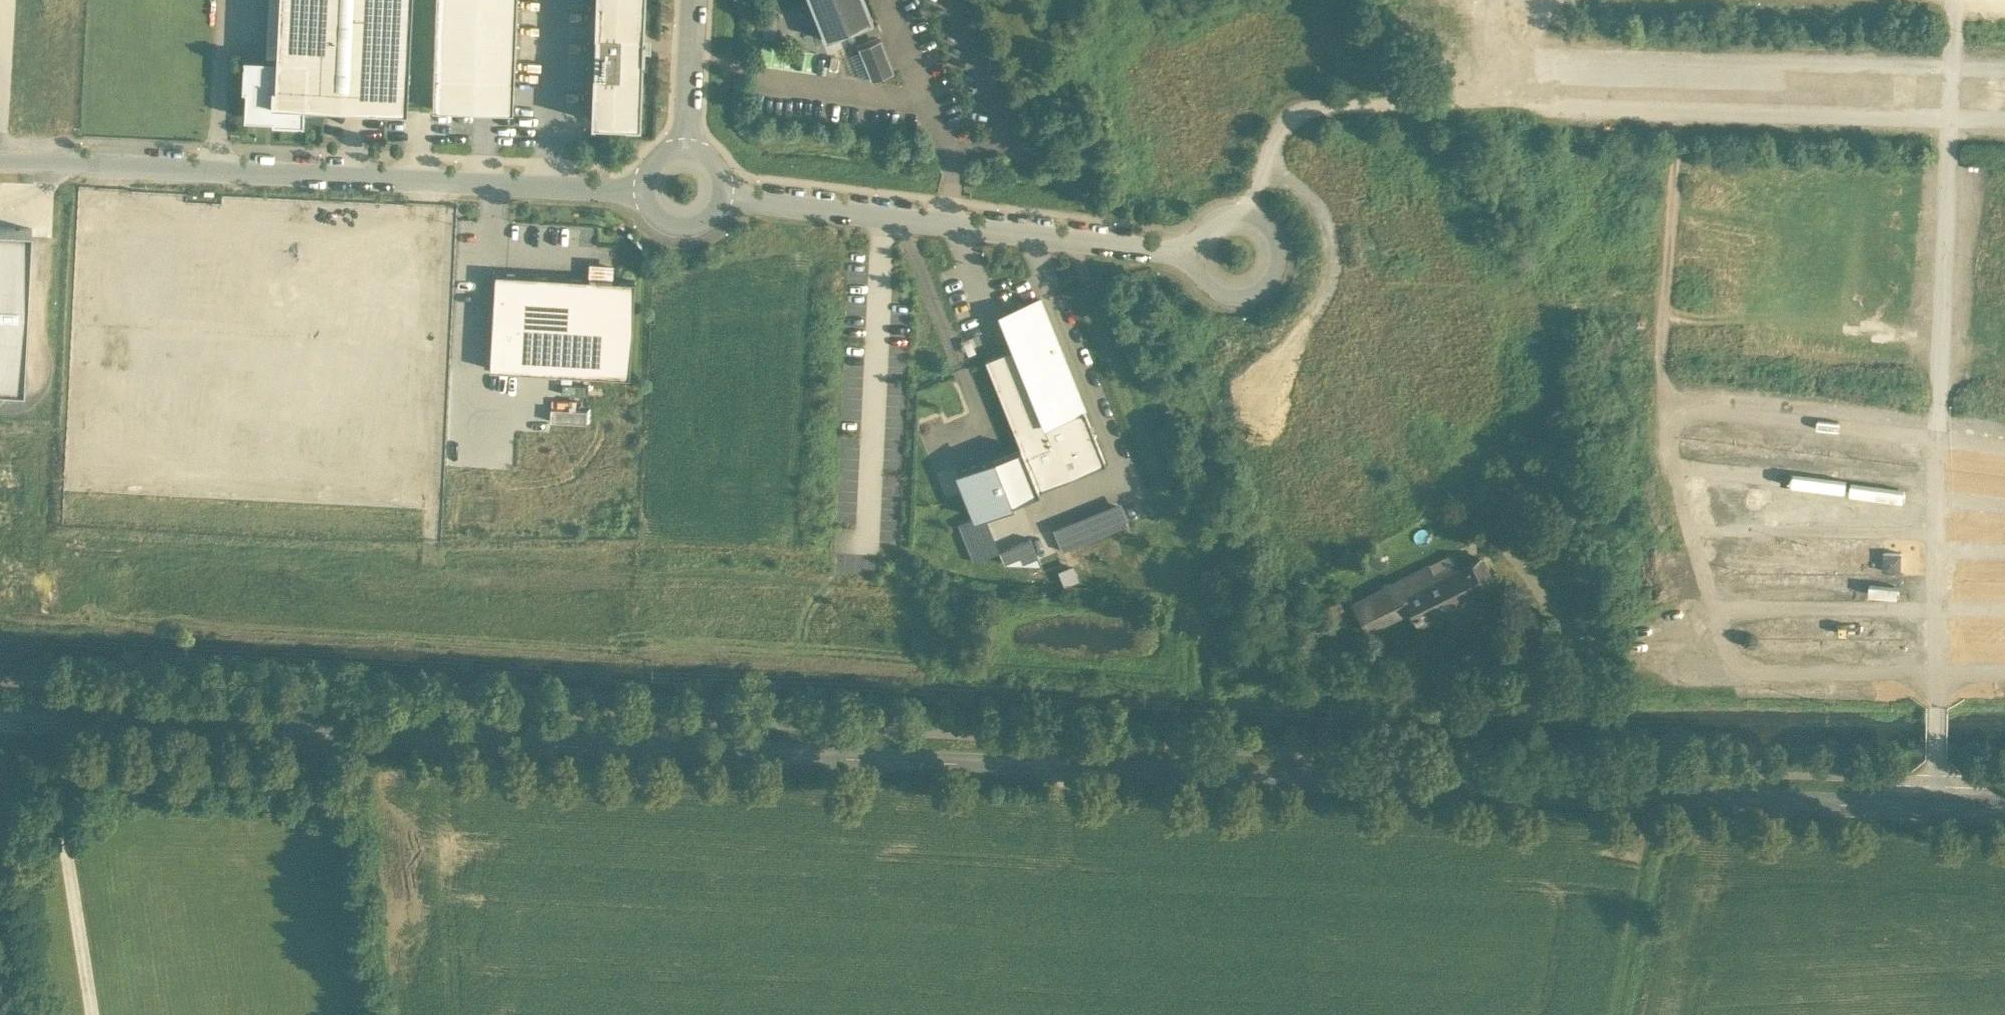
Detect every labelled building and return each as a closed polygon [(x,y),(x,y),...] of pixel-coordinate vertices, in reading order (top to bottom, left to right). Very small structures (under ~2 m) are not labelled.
[(276,55),(274,99),(305,101),(407,106),(412,0),(279,0),(276,55)] [(433,106),(512,109),(517,0),(437,0),(433,106)] [(594,28),(595,28),(593,67),(592,67),(591,118),(594,118),(594,117),(624,119),(640,120),(642,57),(641,57),(641,53),(643,53),(644,33),(642,33),(642,30),(643,30),(644,0),(595,0),(594,28)] [(825,37),(847,28),(845,25),(850,24),(851,27),(873,18),(866,0),(810,0),(825,37)] [(880,37),(858,46),(872,79),(894,70),(880,37)] [(305,101),(274,99),(276,55),(243,54),(242,86),(245,86),(244,114),(272,116),(272,119),(304,121),(305,101)] [(29,228),(0,227),(0,382),(22,383),(29,228)] [(608,278),(608,265),(590,264),(589,277),(495,271),(490,345),(489,367),(629,375),(635,279),(608,278)] [(1040,299),(1039,297),(1001,312),(1014,345),(985,357),(986,361),(987,361),(1038,488),(1105,461),(1040,300),(1040,299)] [(955,469),(973,515),(1011,500),(994,455),(955,469)] [(1123,500),(1055,522),(1062,544),(1130,523),(1123,500)] [(961,521),(972,556),(1031,536),(1022,508),(1014,511),(1012,504),(961,521)] [(1354,599),(1357,605),(1401,583),(1404,589),(1448,567),(1450,570),(1461,565),(1453,549),(1354,599)] [(1884,551),(1884,568),(1901,568),(1902,551),(1884,551)] [(1448,567),(1404,589),(1401,583),(1357,605),(1368,627),(1411,606),(1416,616),(1458,595),(1460,598),(1493,582),(1481,555),(1461,565),(1450,570),(1448,567)]
